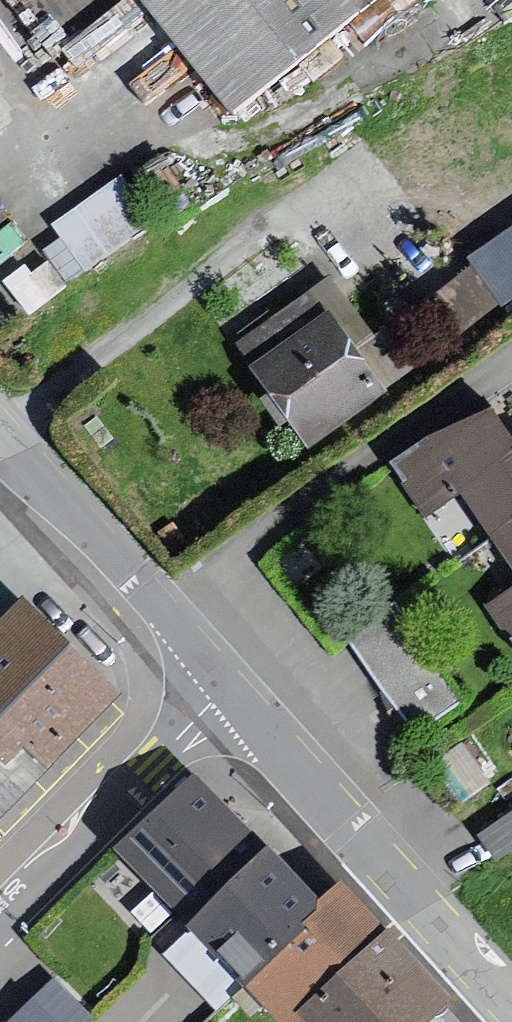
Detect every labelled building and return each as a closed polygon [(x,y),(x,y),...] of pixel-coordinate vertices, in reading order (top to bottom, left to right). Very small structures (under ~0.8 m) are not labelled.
[(219,119),(378,0),(120,0),(219,119)] [(39,230),(70,275),(148,221),(117,176),(39,230)] [(471,255),(476,261),(505,301),(507,306),(511,302),(511,227),(471,255)] [(467,329),(505,301),(476,261),(438,288),(467,329)] [(324,280),(226,347),(297,455),(404,380),(324,280)] [(398,469),(424,509),(458,488),(511,572),(511,449),(505,437),(488,412),(414,459),(398,469)] [(493,605),(511,634),(511,592),(493,605)] [(6,599),(0,605),(0,806),(105,696),(6,599)] [(393,608),(347,640),(402,718),(413,733),(458,701),(393,608)] [(285,1021),(296,1021),(302,1016),(308,1021),(422,1021),(447,999),(388,937),(342,889),(321,909),(264,850),(196,776),(120,848),(191,922),(200,932),(247,982),(285,1021)] [(481,822),(496,849),(511,840),(511,805),(481,822)] [(95,1012),(57,971),(1,1021),(85,1021),(95,1012)]
